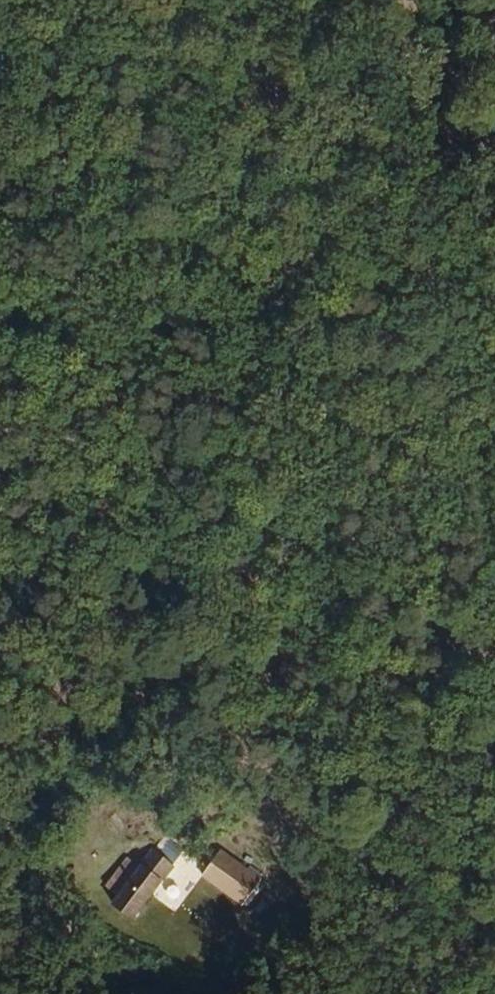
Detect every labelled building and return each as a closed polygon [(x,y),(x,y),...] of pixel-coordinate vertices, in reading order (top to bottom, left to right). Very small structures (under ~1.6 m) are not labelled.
[(129,873),(121,879),(139,896),(199,833),(185,817),(154,847),(142,835),(117,861),(129,873)] [(257,889),(275,864),(234,833),(226,846),(220,841),(216,848),(221,852),(217,858),(257,889)]
